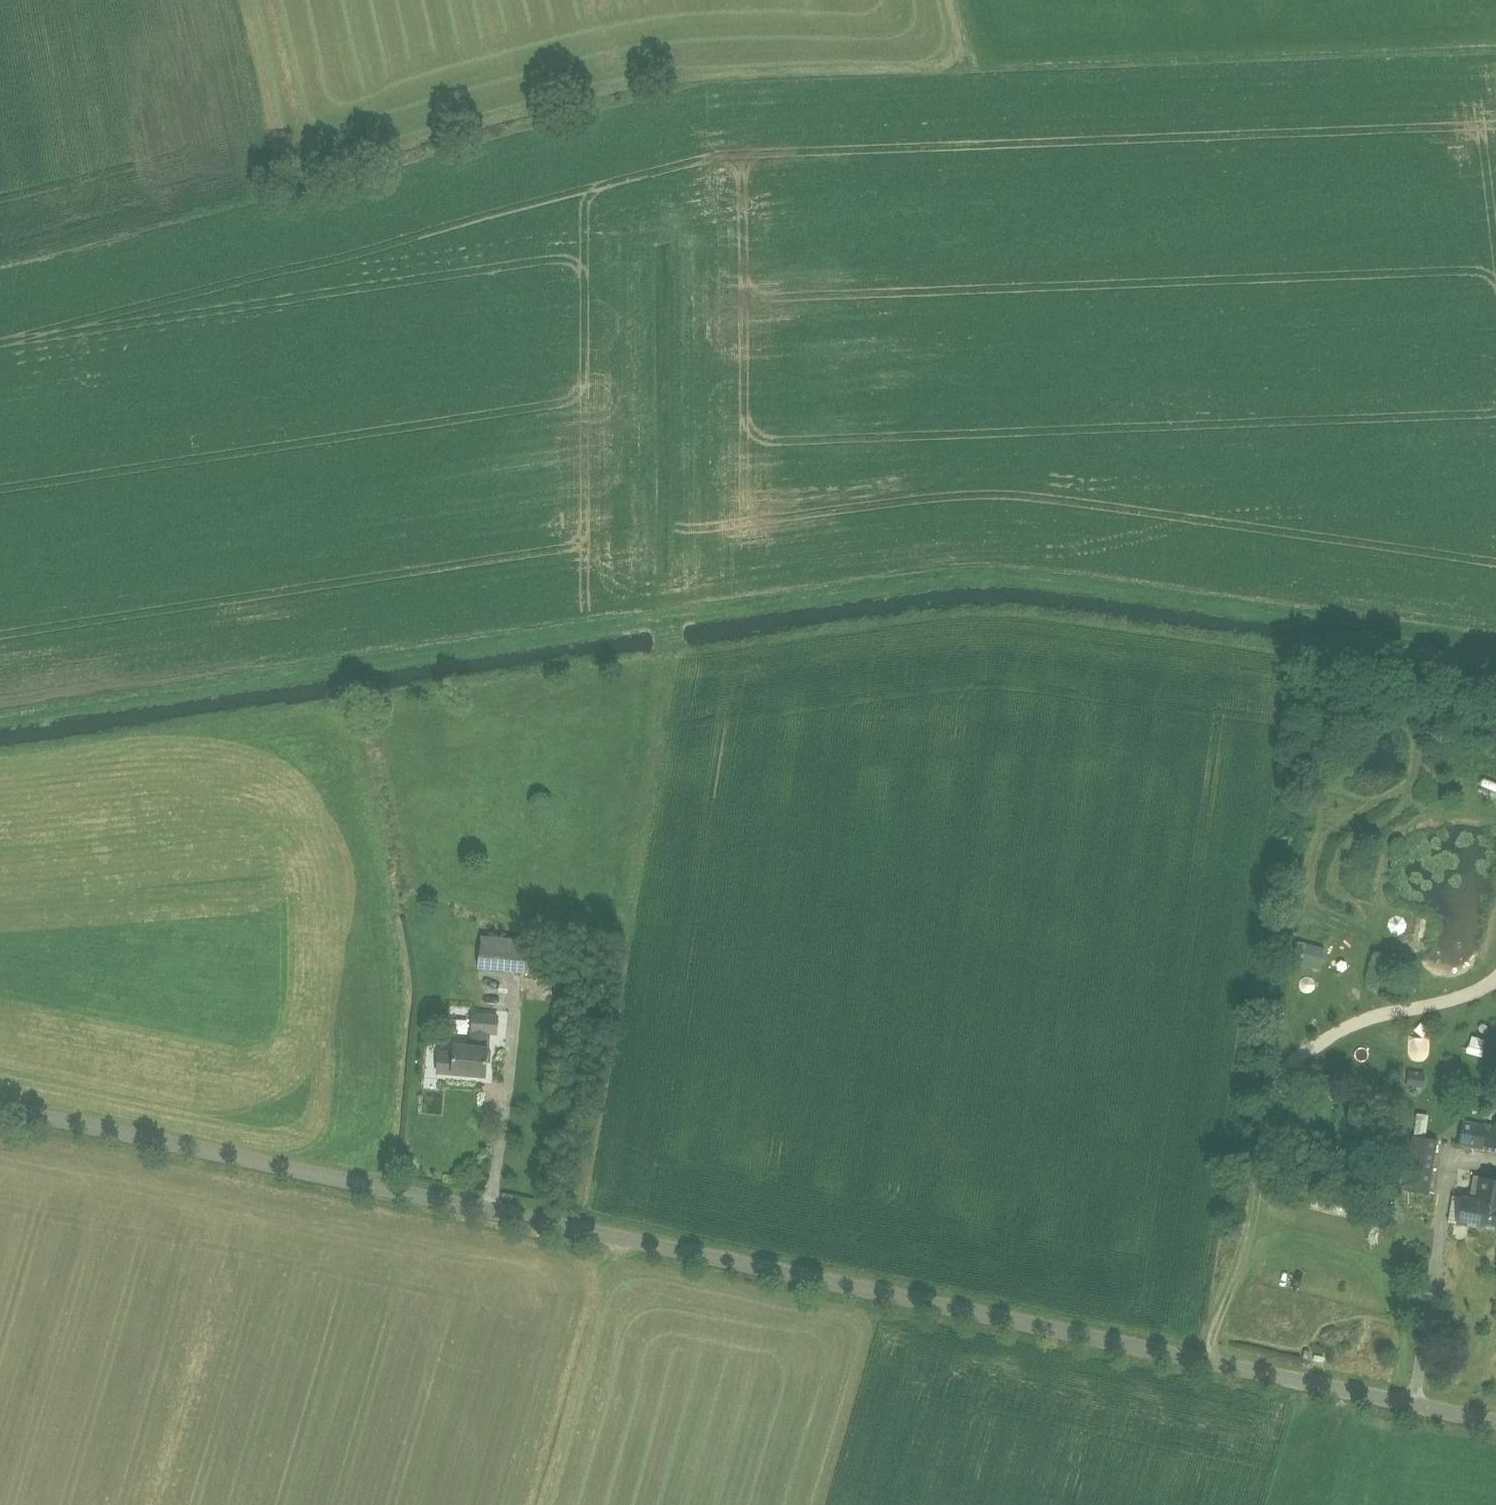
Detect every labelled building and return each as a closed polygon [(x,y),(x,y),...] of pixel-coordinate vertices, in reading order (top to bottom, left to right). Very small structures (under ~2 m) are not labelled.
[(478,936),(476,968),(526,970),(528,938),(478,936)] [(1299,965),(1328,972),(1333,954),(1303,947),(1299,965)] [(490,1032),(497,1033),(498,1016),(475,1015),(472,1046),(456,1045),(455,1053),(440,1052),(438,1072),(487,1076),(488,1062),(490,1062),(491,1051),(489,1050),(490,1032)] [(1283,1035),(1295,1038),(1300,1020),(1288,1017),(1283,1035)] [(1495,1151),(1495,1126),(1465,1120),(1460,1144),(1495,1151)] [(1430,1192),(1439,1140),(1414,1135),(1406,1188),(1430,1192)] [(1475,1176),(1471,1199),(1463,1197),(1459,1223),(1495,1229),(1495,1179),(1475,1176)]
